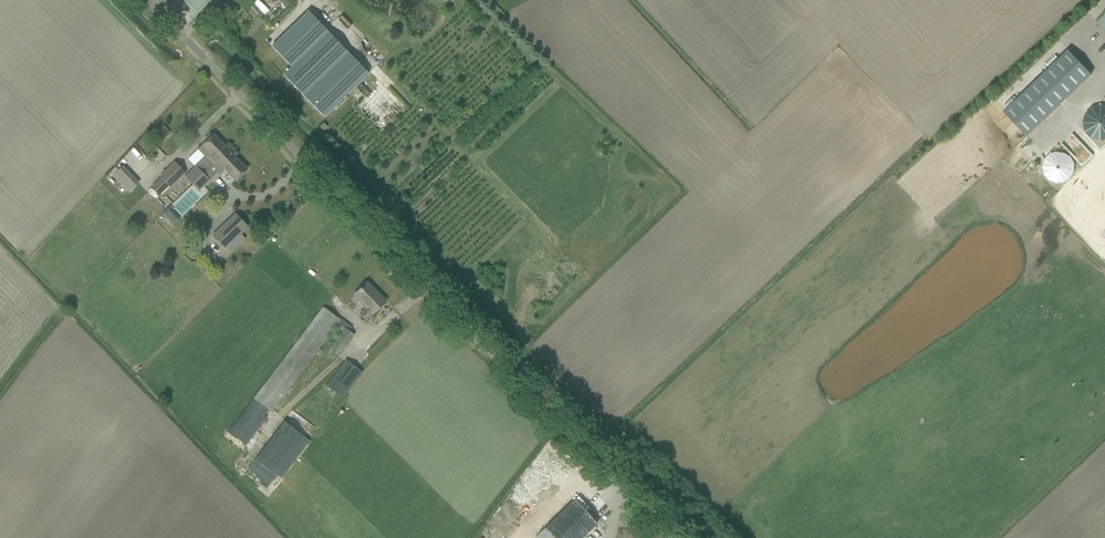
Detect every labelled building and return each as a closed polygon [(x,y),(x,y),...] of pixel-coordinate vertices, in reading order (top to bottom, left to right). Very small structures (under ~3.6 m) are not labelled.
[(283,75),(324,117),(369,74),(308,11),(272,47),(289,65),(288,66),(291,68),(283,75)] [(1097,23),(1104,31),(1104,15),(1097,23)] [(1068,50),(1004,112),(1027,137),(1092,75),(1068,50)] [(163,125),(156,131),(163,140),(170,134),(163,125)] [(196,167),(187,177),(198,188),(200,190),(210,181),(204,174),(213,165),(219,172),(221,174),(224,171),(225,170),(235,181),(247,170),(222,143),(214,135),(212,136),(211,134),(209,137),(210,138),(198,150),(204,156),(195,165),(196,167)] [(119,161),(135,178),(152,162),(136,145),(119,161)] [(151,187),(159,196),(169,186),(171,188),(186,174),(175,162),(160,176),(161,178),(151,187)] [(124,169),(119,175),(129,184),(134,179),(124,169)] [(212,236),(225,250),(249,227),(235,213),(212,236)] [(360,313),(367,320),(386,302),(367,283),(355,295),(366,307),(360,313)] [(323,308),(228,432),(246,446),(267,419),(264,416),(269,410),(272,413),(317,352),(321,355),(323,351),(320,349),(335,329),(341,333),(330,349),(339,356),(354,336),(346,329),(348,327),(323,308)] [(326,386),(342,399),(363,373),(346,360),(326,386)] [(242,478),(269,498),(282,481),(281,480),(310,441),(284,422),(242,478)] [(576,502),(574,500),(545,528),(547,530),(555,537),(582,537),(597,524),(576,502)]
